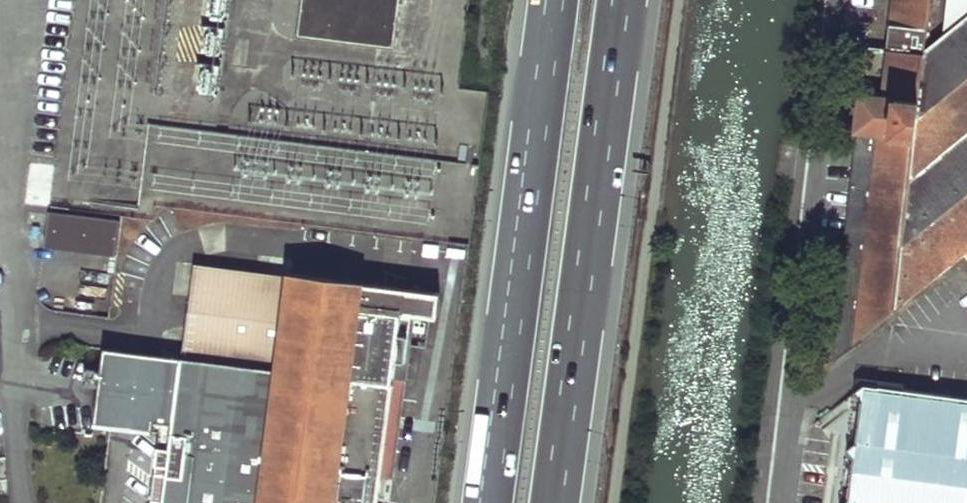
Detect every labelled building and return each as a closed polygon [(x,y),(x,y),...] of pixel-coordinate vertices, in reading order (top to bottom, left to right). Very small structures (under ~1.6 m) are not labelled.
[(393,47),(399,0),(303,0),(298,34),(393,47)] [(942,37),(922,54),(929,0),(894,0),(888,47),(853,340),(961,254),(966,249),(966,0),(947,0),(942,37)] [(947,0),(929,0),(922,54),(942,37),(947,0)] [(830,359),(853,340),(888,47),(869,45),(830,359)] [(26,202),(50,205),(54,162),(29,160),(26,202)] [(48,250),(118,253),(120,217),(49,213),(48,250)] [(395,360),(404,361),(408,327),(399,325),(402,313),(435,317),(439,292),(195,263),(182,357),(170,443),(160,443),(158,460),(170,462),(164,502),(376,502),(395,360)] [(961,270),(950,279),(966,299),(966,277),(961,270)] [(160,443),(170,443),(182,357),(170,356),(160,443)] [(863,381),(854,389),(861,397),(854,440),(846,446),(853,455),(848,499),(842,502),(966,502),(966,394),(863,381)] [(152,502),(164,502),(170,462),(158,460),(152,502)]
